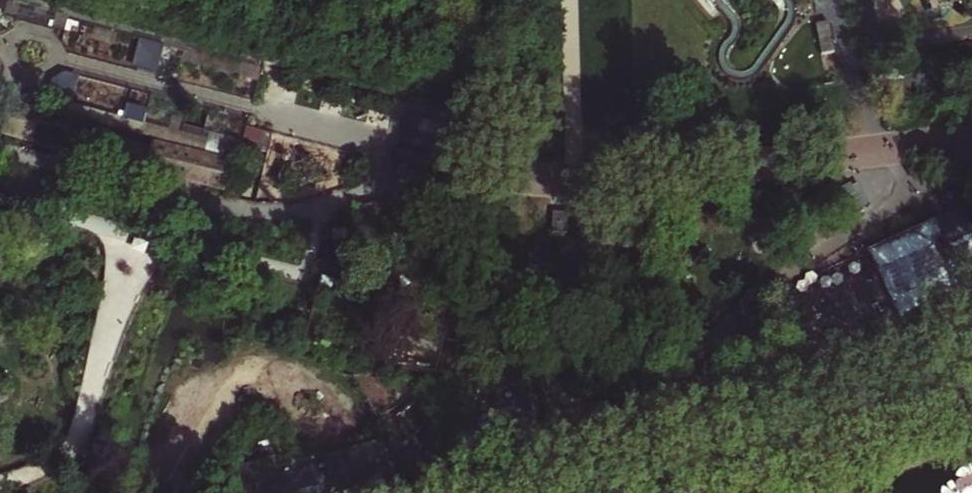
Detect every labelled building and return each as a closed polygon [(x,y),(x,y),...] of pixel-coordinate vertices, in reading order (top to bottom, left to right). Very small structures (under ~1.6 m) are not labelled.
[(3,133),(31,140),(39,108),(11,101),(3,133)] [(850,187),(839,191),(850,217),(861,212),(850,187)] [(867,252),(899,325),(971,293),(971,230),(962,209),(867,252)]
